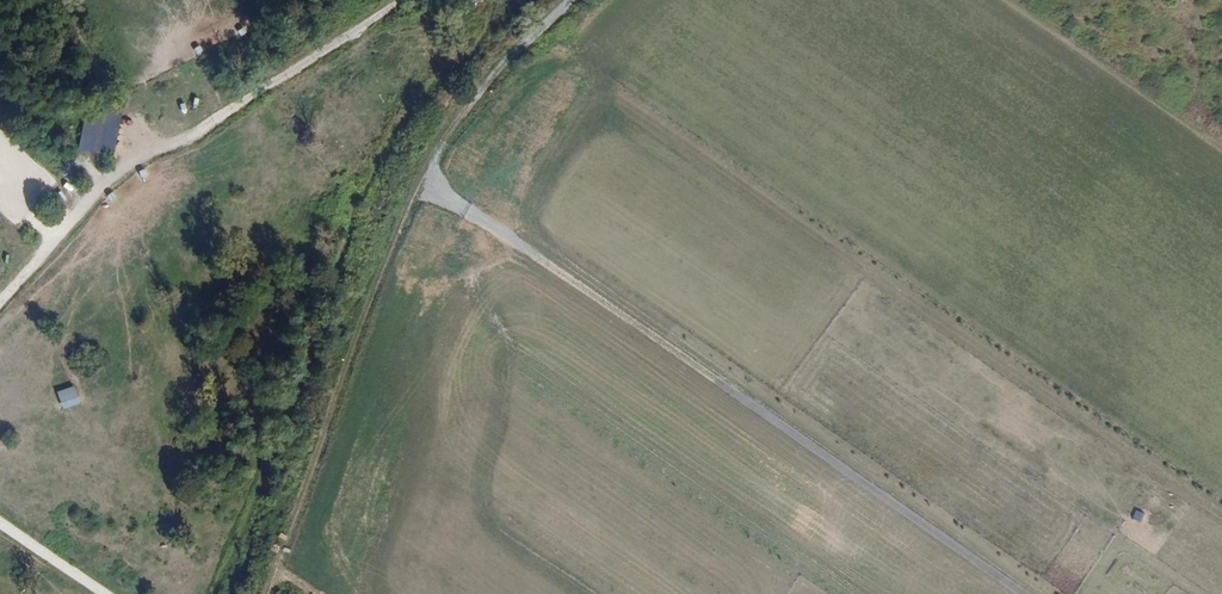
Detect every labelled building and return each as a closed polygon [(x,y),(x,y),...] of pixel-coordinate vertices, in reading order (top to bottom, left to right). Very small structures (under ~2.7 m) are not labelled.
[(77,149),(109,155),(117,113),(86,107),(77,149)] [(61,409),(78,403),(72,386),(55,392),(61,409)]
